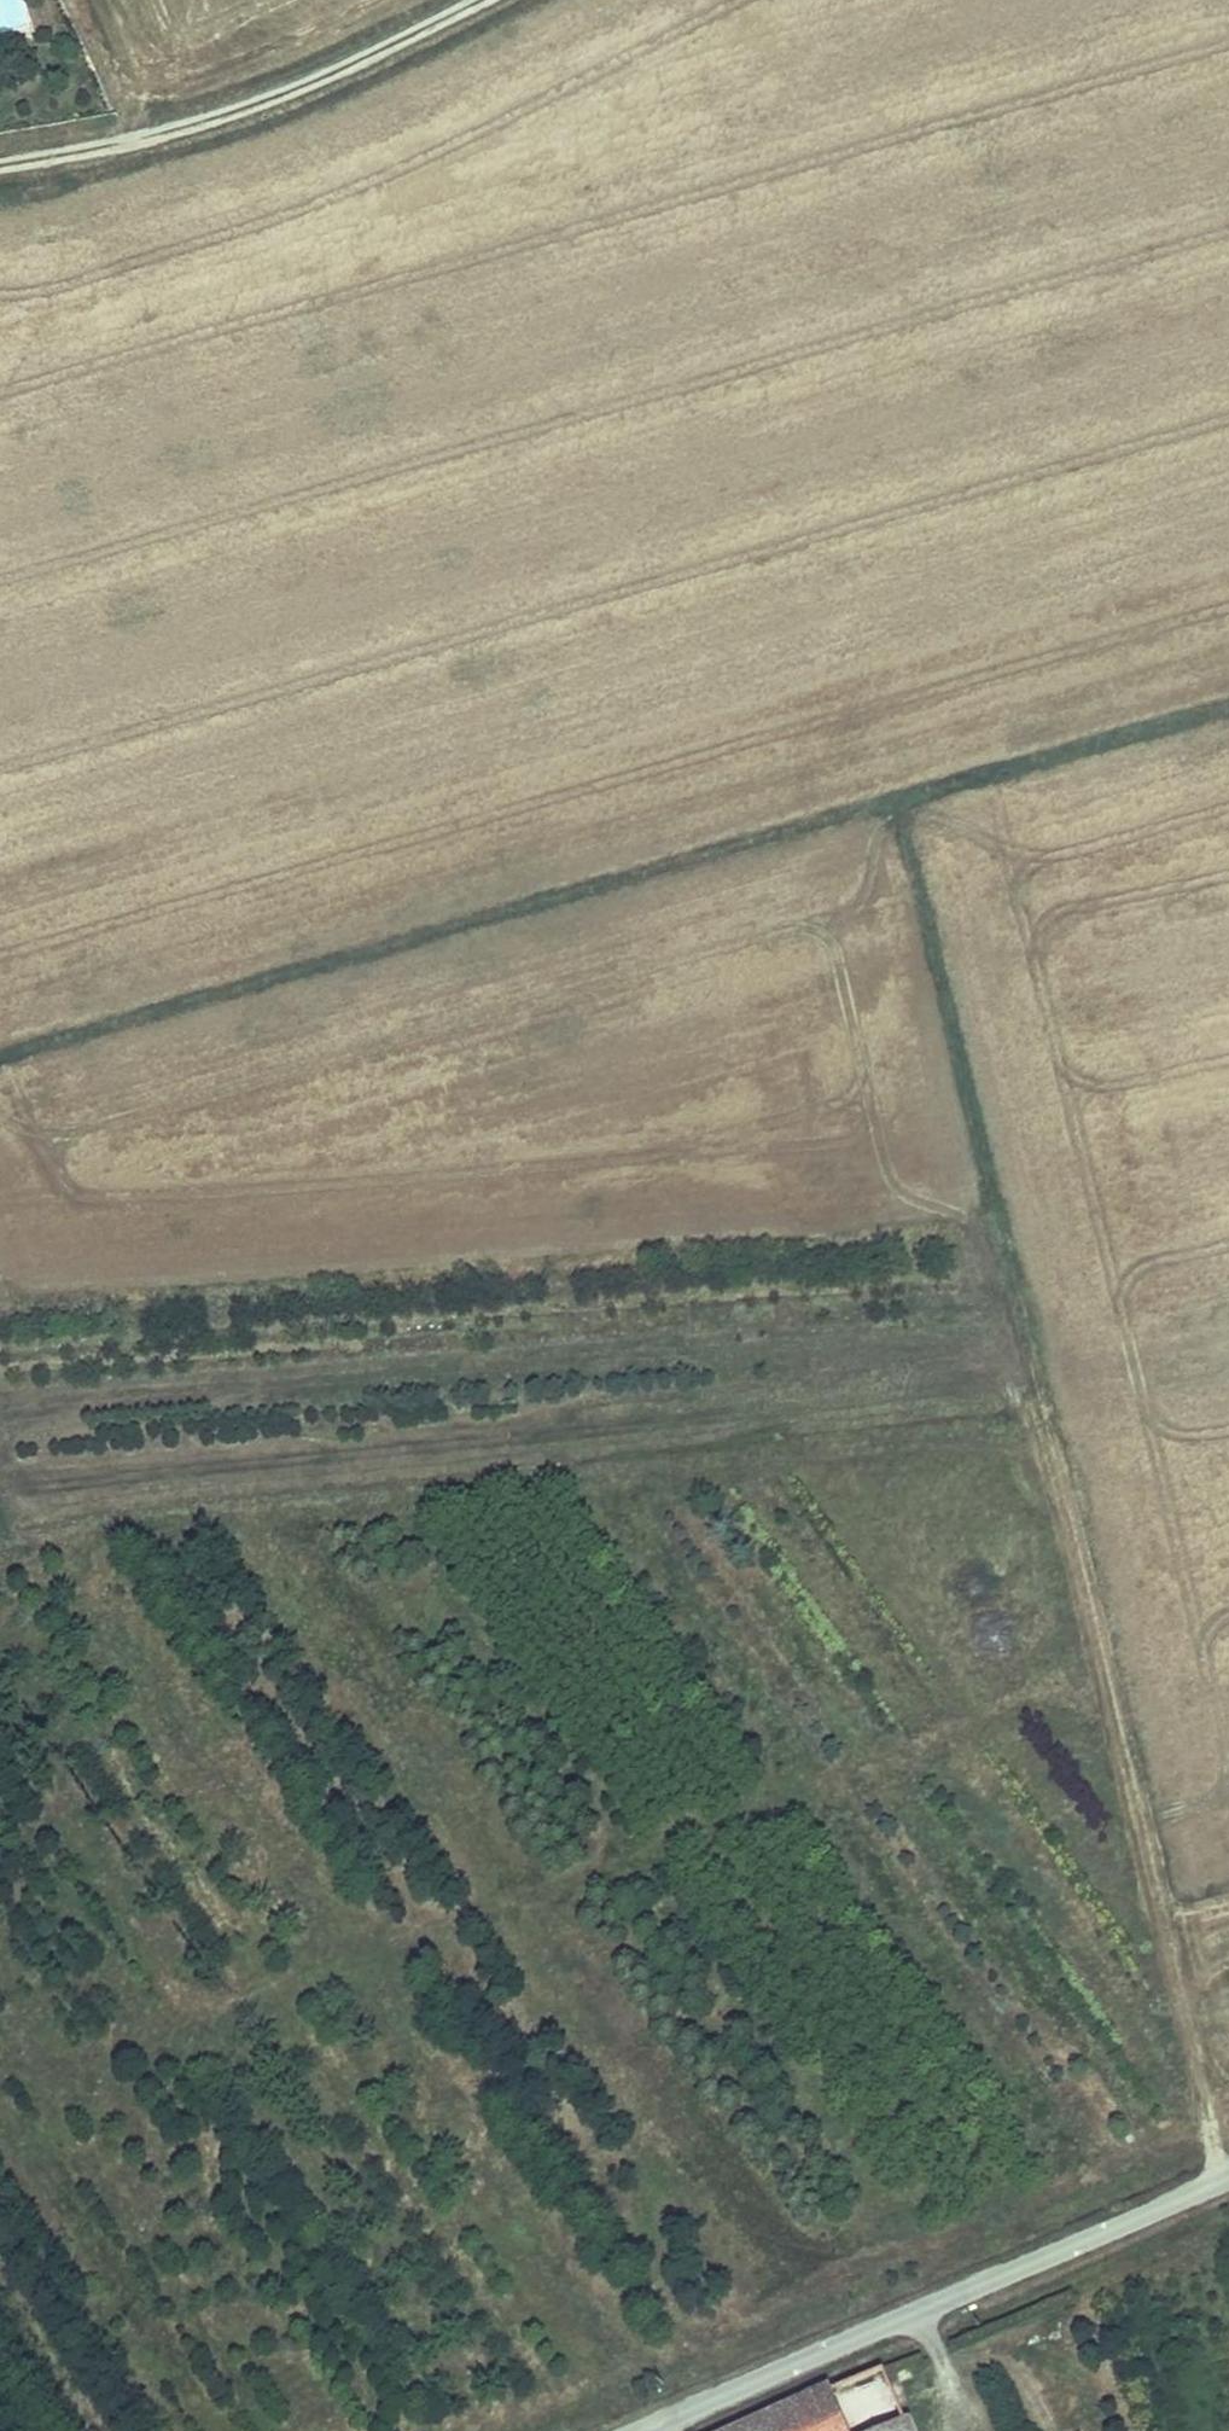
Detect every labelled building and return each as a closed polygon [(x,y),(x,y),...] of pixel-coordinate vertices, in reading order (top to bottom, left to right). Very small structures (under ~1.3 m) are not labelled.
[(879,2369),(731,2430),(904,2430),(879,2369)]
